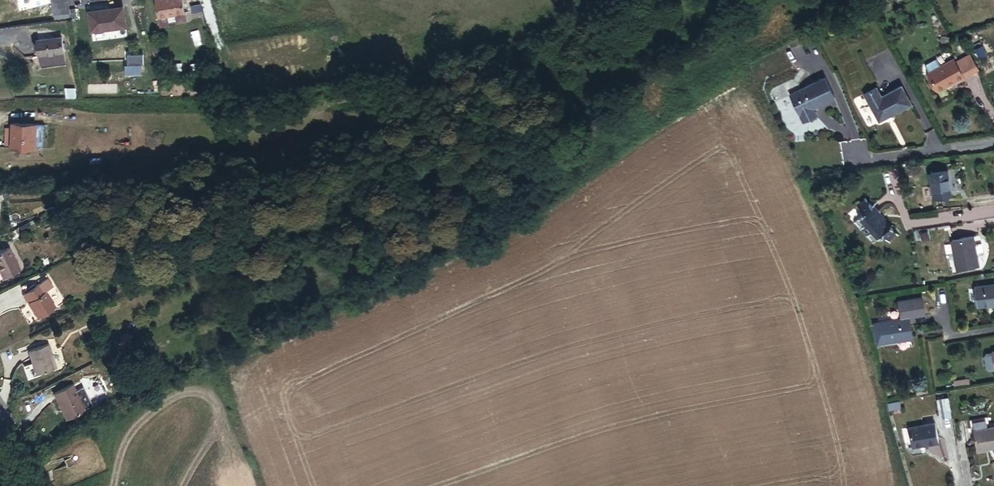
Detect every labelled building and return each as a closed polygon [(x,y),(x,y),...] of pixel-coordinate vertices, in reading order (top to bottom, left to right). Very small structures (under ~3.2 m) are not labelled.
[(68,0),(55,0),(58,20),(71,18),(68,0)] [(183,0),(156,0),(159,17),(176,14),(178,22),(186,20),(183,0)] [(125,26),(123,7),(96,11),(97,21),(91,22),(92,31),(125,26)] [(922,26),(916,17),(909,21),(915,30),(922,26)] [(62,37),(38,39),(41,65),(65,62),(62,37)] [(982,76),(972,59),(958,67),(967,84),(982,76)] [(958,67),(957,65),(930,80),(940,98),(954,91),(955,92),(968,85),(967,84),(958,67)] [(826,86),(792,102),(805,130),(818,124),(814,115),(817,114),(817,115),(836,106),(826,86)] [(914,113),(904,94),(884,105),(878,95),(866,101),(882,130),(890,125),(889,124),(891,123),(892,124),(914,113)] [(36,147),(37,124),(12,123),(12,127),(5,127),(5,146),(36,147)] [(961,205),(957,177),(938,179),(941,207),(961,205)] [(902,240),(869,205),(861,212),(869,220),(863,225),(870,233),(867,236),(873,242),(876,239),(882,245),(887,241),(894,248),(902,240)] [(870,233),(863,225),(860,228),(867,236),(870,233)] [(985,245),(984,237),(964,240),(967,268),(987,266),(986,258),(985,245)] [(876,239),(873,242),(879,248),(882,245),(876,239)] [(985,245),(986,258),(993,257),(993,250),(993,244),(985,245)] [(9,247),(0,251),(0,272),(2,277),(20,269),(9,247)] [(36,286),(13,301),(18,309),(16,310),(28,327),(46,315),(36,299),(42,294),(36,286)] [(975,291),(977,310),(993,307),(993,288),(975,291)] [(930,323),(927,306),(904,309),(907,326),(885,330),(889,353),(904,351),(903,347),(916,345),(913,326),(930,323)] [(889,353),(885,330),(879,331),(883,354),(889,353)] [(47,375),(39,349),(18,356),(22,370),(25,369),(29,380),(47,375)] [(65,393),(45,403),(52,418),(55,417),(61,430),(79,421),(78,419),(85,415),(75,396),(68,400),(65,393)] [(949,403),(938,406),(944,426),(954,423),(949,403)] [(58,431),(61,430),(55,417),(52,418),(58,431)] [(928,433),(941,431),(940,423),(927,426),(928,433)] [(980,432),(984,455),(993,453),(993,430),(980,432)] [(928,433),(914,436),(918,457),(945,451),(941,431),(928,433)] [(74,478),(70,470),(60,475),(64,482),(74,478)]
